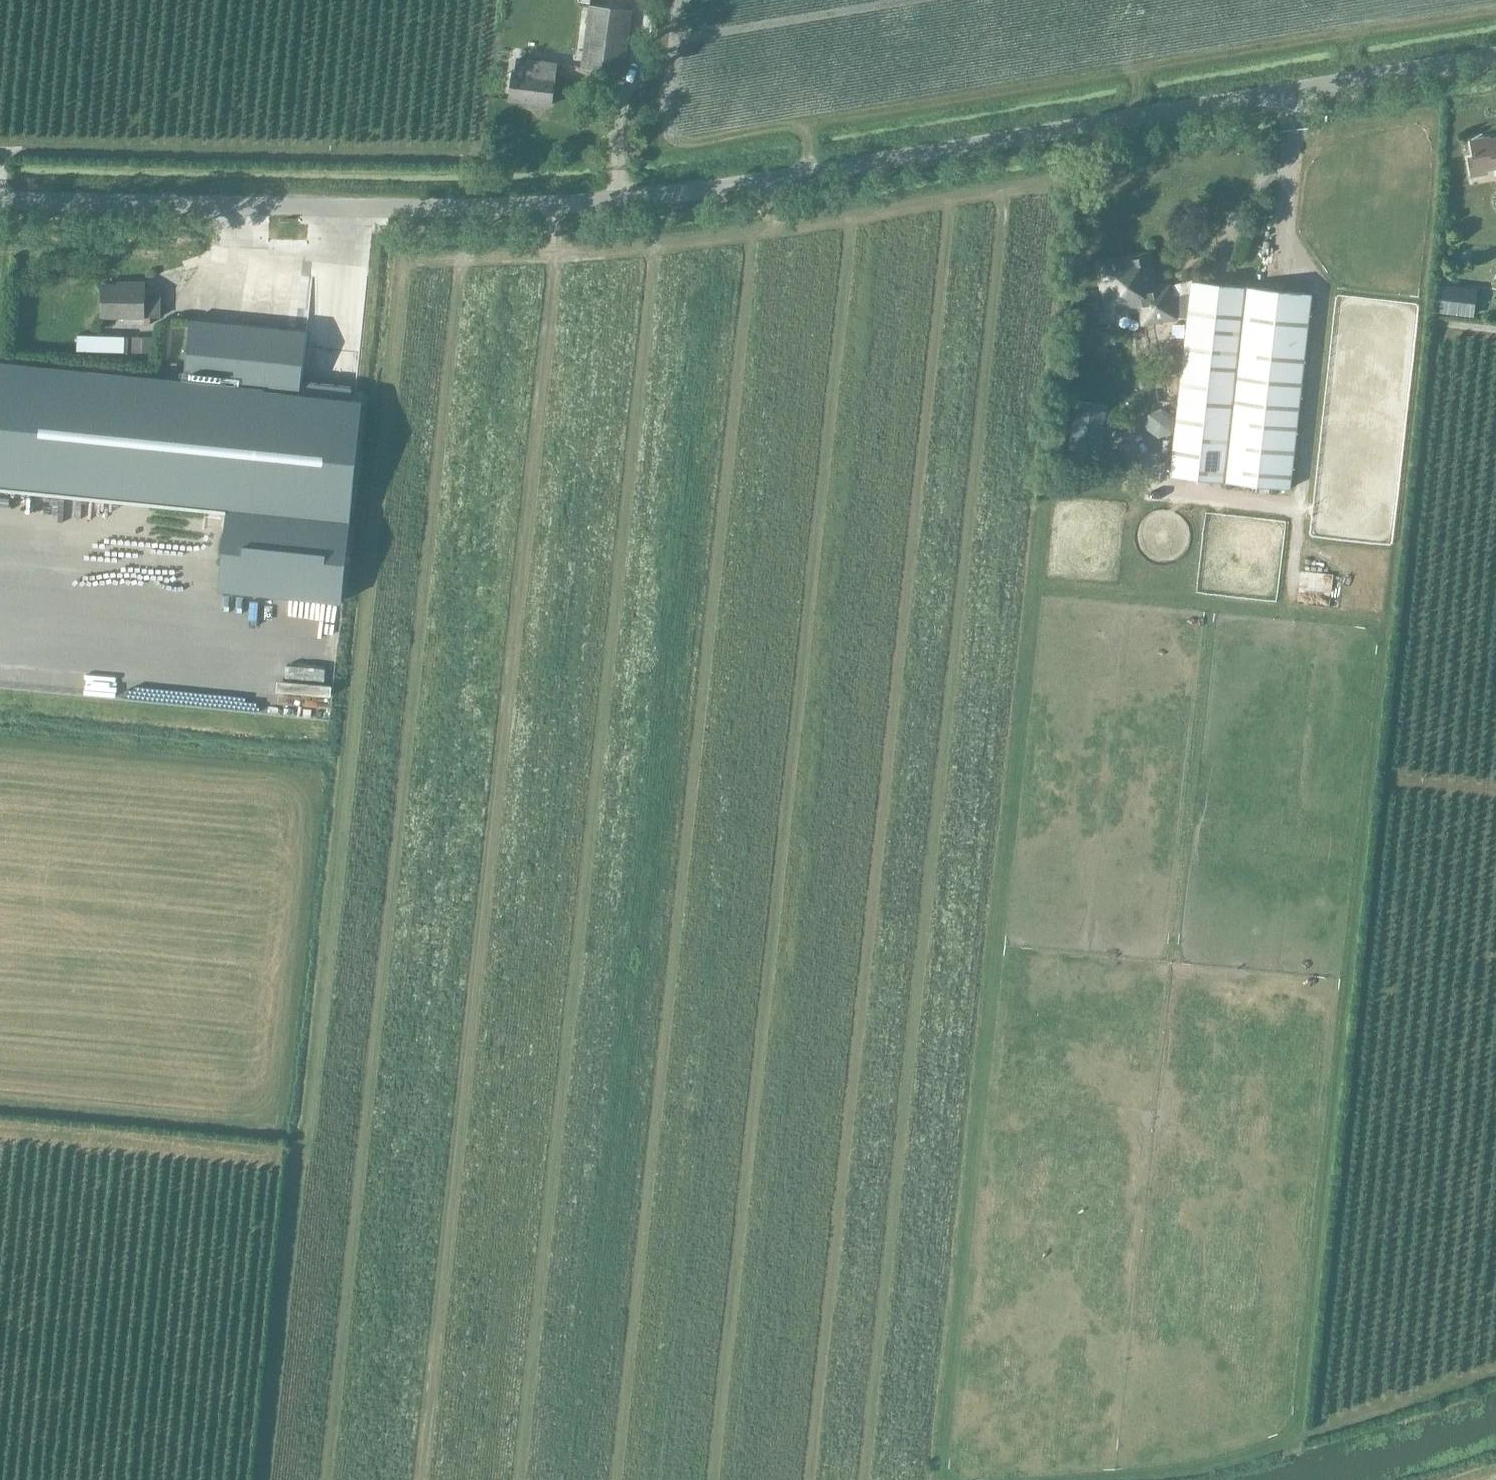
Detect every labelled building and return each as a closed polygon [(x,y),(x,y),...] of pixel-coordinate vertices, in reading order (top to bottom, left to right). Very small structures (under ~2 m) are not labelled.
[(580,67),(622,72),(629,8),(587,3),(580,67)] [(511,70),(507,100),(550,105),(555,62),(515,57),(513,70),(511,70)] [(1469,158),(1472,174),(1486,172),(1486,169),(1495,167),(1495,138),(1490,139),(1490,138),(1487,138),(1486,137),(1482,136),(1477,137),(1474,139),(1474,140),(1471,141),(1474,157),(1469,158)] [(1100,263),(1108,312),(1143,306),(1145,320),(1174,316),(1169,287),(1154,289),(1149,255),(1100,263)] [(1171,476),(1290,489),(1312,293),(1193,280),(1171,476)] [(1175,281),(1175,293),(1191,293),(1190,281),(1175,281)] [(103,285),(103,316),(161,317),(162,292),(145,291),(145,283),(126,283),(126,285),(103,285)] [(1436,310),(1474,315),(1477,290),(1439,286),(1436,310)] [(107,499),(227,511),(219,589),(342,601),(363,400),(351,399),(301,394),(300,394),(306,331),(191,320),(184,382),(0,363),(0,488),(107,499)] [(78,334),(77,351),(125,352),(125,337),(125,336),(78,334)] [(1077,402),(1072,439),(1102,442),(1106,405),(1077,402)] [(1153,548),(1179,547),(1178,520),(1160,521),(1161,531),(1154,531),(1154,539),(1152,539),(1153,548)]
